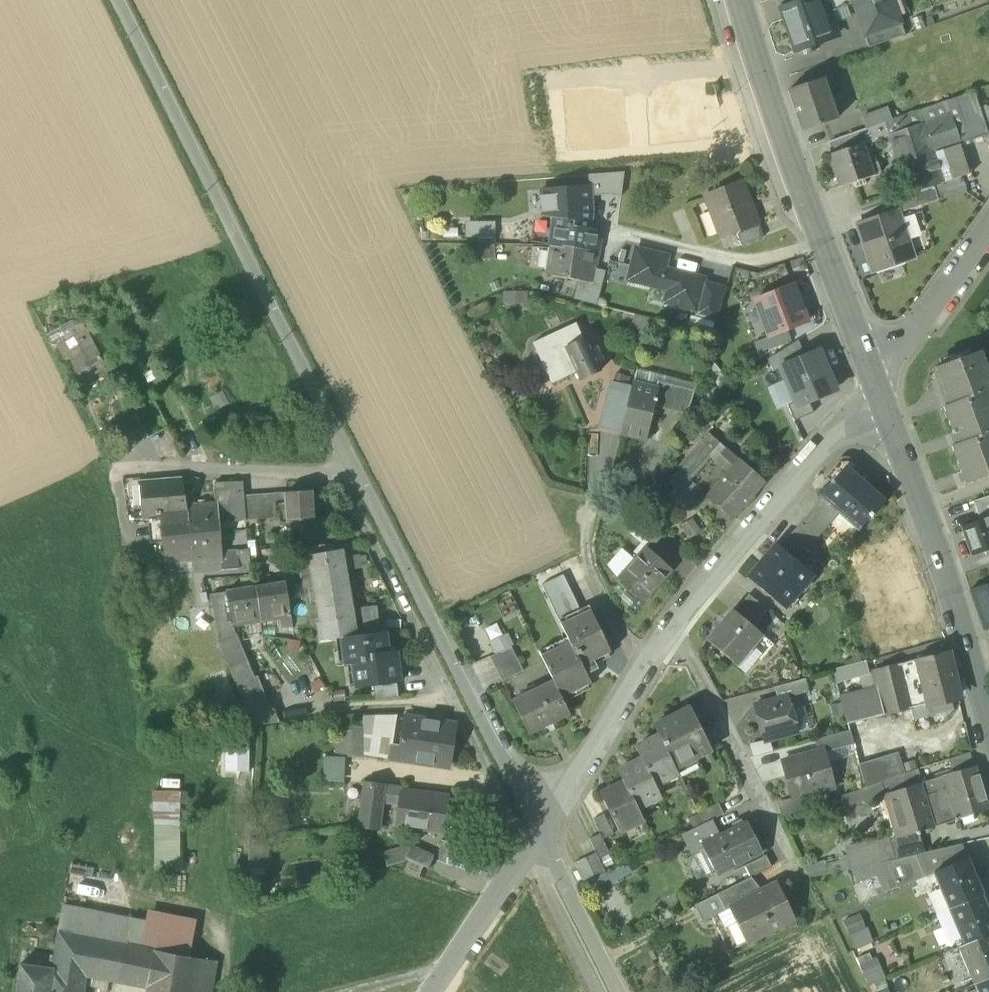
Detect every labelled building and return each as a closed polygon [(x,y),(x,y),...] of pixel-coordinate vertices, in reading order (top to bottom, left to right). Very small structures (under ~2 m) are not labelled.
[(784,19),(806,12),(802,0),(777,0),(784,19)] [(854,4),(852,0),(802,0),(806,12),(820,7),(823,15),(828,13),(832,12),(848,6),(854,4)] [(854,4),(865,37),(901,24),(892,0),(852,0),(854,4)] [(848,6),(832,12),(836,23),(852,18),(848,6)] [(834,30),(832,24),(827,26),(823,15),(820,7),(806,12),(784,19),(796,52),(832,39),(829,31),(834,30)] [(832,24),(828,13),(823,15),(827,26),(832,24)] [(865,37),(869,48),(905,35),(901,24),(865,37)] [(788,92),(801,131),(838,119),(825,80),(788,92)] [(708,108),(720,107),(718,82),(706,83),(708,108)] [(711,137),(708,108),(706,83),(677,86),(682,140),(711,137)] [(653,143),(682,140),(677,86),(648,88),(650,108),(652,131),(653,143)] [(629,145),(628,134),(626,110),(624,91),(595,94),(600,148),(629,145)] [(889,137),(899,166),(935,153),(961,144),(961,145),(988,135),(985,124),(974,92),(891,121),(867,129),(867,130),(867,129),(858,132),(861,144),(863,144),(863,146),(888,138),(888,137),(889,137)] [(571,150),(600,148),(595,94),(566,96),(568,115),(570,139),(571,150)] [(640,133),(652,131),(650,108),(638,109),(640,133)] [(867,129),(867,130),(867,129),(891,121),(887,109),(863,117),(867,129)] [(830,142),(834,154),(861,144),(858,132),(830,142)] [(737,140),(739,164),(751,163),(749,139),(737,140)] [(725,141),(727,165),(739,164),(737,140),(725,141)] [(714,141),(715,166),(727,165),(725,141),(714,141)] [(829,155),(840,187),(873,176),(873,175),(881,173),(878,162),(870,165),(863,146),(863,144),(861,144),(834,154),(829,155)] [(945,183),(962,177),(971,174),(961,145),(961,144),(935,153),(945,183)] [(945,183),(935,153),(899,166),(909,195),(934,186),(945,183)] [(590,187),(591,197),(599,196),(610,195),(615,196),(621,197),(624,173),(588,176),(590,187)] [(945,183),(934,186),(938,200),(939,202),(967,192),(962,177),(945,183)] [(702,198),(718,241),(757,227),(759,226),(743,183),(702,198)] [(901,212),(938,200),(934,186),(909,195),(897,199),(901,212)] [(591,197),(590,187),(542,191),(543,218),(553,219),(555,207),(592,213),(591,197)] [(553,219),(549,246),(563,249),(564,246),(585,249),(584,253),(597,255),(601,232),(589,230),(592,213),(555,207),(553,219)] [(861,226),(876,269),(907,258),(906,257),(906,256),(900,240),(908,237),(899,212),(861,226)] [(496,222),(465,221),(465,238),(495,239),(496,222)] [(737,238),(741,249),(764,240),(760,230),(758,231),(737,238)] [(478,261),(495,261),(496,245),(479,245),(478,261)] [(594,268),(597,255),(584,253),(585,249),(564,246),(563,249),(549,246),(545,275),(578,281),(592,283),(594,268)] [(696,311),(697,311),(704,281),(704,280),(673,272),(665,270),(668,257),(637,250),(629,281),(669,291),(665,303),(696,311)] [(586,303),(597,306),(606,271),(594,268),(592,283),(586,303)] [(586,303),(592,283),(578,281),(573,300),(586,303)] [(695,316),(717,322),(727,287),(704,281),(697,311),(696,311),(695,316)] [(770,337),(787,330),(807,322),(792,285),(755,299),(770,337)] [(529,291),(503,292),(504,305),(529,304),(529,291)] [(687,315),(669,310),(665,322),(684,327),(687,315)] [(714,322),(691,316),(688,327),(711,333),(714,322)] [(552,383),(577,371),(565,348),(584,339),(575,323),(533,344),(538,354),(543,351),(556,377),(550,379),(552,383)] [(83,324),(63,334),(68,342),(74,339),(76,341),(89,335),(83,324)] [(58,348),(68,342),(63,334),(60,327),(47,333),(55,350),(58,348)] [(787,330),(770,337),(755,343),(759,353),(791,341),(787,330)] [(70,358),(88,392),(105,384),(102,377),(109,374),(89,335),(76,341),(74,339),(68,342),(58,348),(64,360),(70,358)] [(586,338),(584,339),(565,348),(577,371),(582,381),(602,371),(596,359),(602,356),(597,346),(591,349),(586,338)] [(780,367),(805,356),(799,341),(769,360),(773,372),(781,369),(780,367)] [(795,402),(797,407),(809,402),(836,390),(819,350),(805,356),(780,367),(781,369),(785,380),(795,402)] [(543,351),(538,354),(550,379),(556,377),(543,351)] [(950,406),(988,391),(988,374),(981,352),(936,368),(950,406)] [(715,363),(706,371),(720,389),(730,382),(715,363)] [(673,385),(686,388),(695,391),(697,386),(637,371),(633,383),(656,388),(658,381),(673,385)] [(795,402),(785,380),(767,388),(776,410),(787,405),(795,402)] [(653,407),(666,410),(673,385),(658,381),(656,388),(658,389),(653,407)] [(600,428),(621,433),(633,387),(612,382),(600,428)] [(621,434),(645,440),(650,422),(646,420),(649,406),(653,407),(658,389),(656,388),(633,383),(633,387),(621,433),(621,434)] [(686,388),(673,385),(666,410),(679,413),(686,388)] [(230,404),(223,391),(209,398),(216,411),(230,404)] [(958,445),(988,434),(988,391),(950,406),(944,408),(958,445)] [(814,413),(809,402),(797,407),(795,402),(787,405),(794,421),(814,413)] [(691,417),(705,431),(713,423),(699,409),(691,417)] [(958,445),(952,447),(966,485),(988,476),(988,434),(958,445)] [(679,470),(691,481),(722,445),(709,435),(679,470)] [(709,496),(734,518),(765,483),(726,449),(715,461),(728,473),(709,496)] [(840,513),(860,530),(885,501),(864,483),(869,477),(851,461),(840,462),(826,478),(832,483),(821,496),(824,499),(840,513)] [(691,481),(679,470),(669,482),(674,487),(666,496),(678,506),(696,485),(691,481)] [(152,518),(161,518),(160,513),(188,510),(187,506),(183,478),(144,481),(147,519),(152,518)] [(183,478),(187,506),(194,505),(193,499),(194,499),(193,487),(197,486),(197,478),(183,478)] [(215,491),(216,503),(218,503),(220,523),(246,521),(246,520),(244,496),(243,482),(215,483),(215,491)] [(297,522),(299,540),(325,537),(325,517),(312,519),(311,491),(286,493),(288,523),(297,522)] [(286,493),(255,495),(258,519),(280,518),(280,523),(288,523),(286,493)] [(246,520),(258,519),(255,495),(244,496),(246,520)] [(974,502),(980,521),(988,518),(988,496),(974,502)] [(824,499),(813,512),(804,522),(782,548),(798,562),(820,536),(828,526),(840,513),(824,499)] [(220,532),(220,523),(218,503),(216,503),(194,505),(187,506),(188,510),(191,535),(220,532)] [(191,535),(188,510),(160,513),(161,518),(163,540),(165,563),(176,562),(185,561),(186,572),(194,571),(193,560),(194,560),(191,535)] [(154,541),(163,540),(161,518),(152,518),(154,541)] [(693,518),(681,526),(689,538),(702,530),(693,518)] [(963,527),(968,539),(967,540),(973,555),(988,550),(988,519),(988,518),(980,521),(963,527)] [(633,529),(654,548),(663,537),(643,519),(633,529)] [(221,543),(220,532),(191,535),(194,560),(193,560),(194,571),(222,569),(221,562),(222,562),(222,553),(221,543)] [(749,578),(785,608),(813,575),(798,562),(782,548),(777,544),(749,578)] [(915,593),(899,545),(857,559),(870,598),(863,600),(878,645),(912,634),(920,631),(908,595),(915,593)] [(295,549),(311,626),(316,625),(316,623),(321,622),(310,555),(309,546),(295,549)] [(645,549),(634,561),(618,580),(617,581),(642,603),(670,570),(645,549)] [(237,552),(239,566),(250,565),(248,550),(237,552)] [(310,555),(321,622),(354,617),(343,550),(310,555)] [(608,568),(618,580),(634,561),(623,551),(608,568)] [(221,562),(222,569),(239,568),(239,566),(237,552),(222,553),(222,562),(221,562)] [(176,573),(186,572),(185,561),(176,562),(176,573)] [(544,586),(562,624),(584,614),(565,576),(544,586)] [(285,582),(255,587),(261,622),(291,617),(285,582)] [(984,630),(988,629),(988,584),(970,590),(984,630)] [(233,626),(261,622),(255,587),(226,592),(232,626),(233,626)] [(217,628),(232,626),(226,592),(211,594),(217,628)] [(736,612),(754,627),(768,611),(750,595),(736,612)] [(708,641),(736,664),(753,644),(762,634),(754,627),(736,612),(734,610),(708,641)] [(562,625),(571,644),(586,673),(598,668),(594,660),(610,652),(590,611),(584,614),(562,624),(562,625)] [(357,636),(354,617),(321,622),(316,623),(316,625),(319,640),(341,638),(357,636)] [(236,634),(233,626),(232,626),(217,628),(219,641),(220,641),(221,646),(250,716),(270,708),(257,676),(255,677),(237,634),(236,634)] [(489,642),(496,655),(511,647),(515,645),(508,632),(489,642)] [(353,663),(356,688),(373,686),(397,684),(400,683),(396,651),(388,652),(386,633),(357,636),(341,638),(344,664),(353,663)] [(591,683),(586,673),(571,644),(542,658),(554,681),(561,697),(591,683)] [(753,644),(736,664),(745,671),(762,652),(753,644)] [(490,658),(495,669),(517,659),(511,647),(496,655),(490,658)] [(918,660),(903,664),(914,707),(950,698),(959,696),(948,652),(918,660)] [(523,671),(517,659),(495,669),(502,682),(523,671)] [(833,670),(837,684),(860,678),(870,675),(869,673),(866,661),(833,670)] [(875,671),(879,688),(886,713),(886,714),(912,708),(914,707),(903,664),(875,671)] [(875,671),(869,673),(870,675),(860,678),(864,692),(871,690),(879,688),(875,671)] [(775,688),(778,700),(788,697),(789,698),(809,693),(806,680),(805,680),(775,688)] [(569,714),(561,697),(554,681),(525,695),(528,700),(515,706),(528,734),(569,714)] [(373,686),(375,700),(399,697),(397,684),(373,686)] [(876,716),(886,713),(879,688),(871,690),(876,716)] [(841,698),(848,723),(876,716),(871,690),(864,692),(841,698)] [(512,702),(515,706),(528,700),(525,695),(512,702)] [(764,740),(764,742),(771,741),(798,733),(792,710),(789,698),(788,697),(778,700),(755,706),(764,740)] [(953,707),(950,698),(914,707),(912,708),(914,717),(953,707)] [(792,710),(798,733),(812,729),(806,706),(792,710)] [(250,716),(254,726),(280,723),(274,708),(270,708),(250,716)] [(655,726),(660,736),(676,768),(712,750),(691,708),(655,726)] [(365,755),(378,756),(378,751),(379,735),(390,736),(391,719),(367,718),(366,732),(365,744),(365,755)] [(392,759),(448,766),(453,725),(407,720),(404,747),(393,746),(392,759)] [(824,750),(825,752),(854,745),(850,730),(815,740),(818,751),(824,750)] [(354,731),(353,743),(365,744),(366,732),(354,731)] [(636,748),(642,759),(655,785),(678,774),(676,768),(660,736),(636,748)] [(774,752),(771,741),(764,742),(764,740),(749,743),(753,758),(774,752)] [(365,755),(365,744),(353,743),(353,758),(365,758),(365,755)] [(854,745),(825,752),(827,761),(856,754),(854,745)] [(782,761),(793,799),(800,797),(812,794),(811,791),(834,785),(827,761),(825,752),(824,750),(818,751),(782,761)] [(971,752),(949,760),(953,773),(976,766),(971,752)] [(882,758),(887,780),(890,779),(891,779),(897,777),(897,776),(902,775),(897,753),(882,758)] [(324,783),(345,783),(345,757),(324,757),(324,783)] [(897,776),(897,777),(891,779),(890,779),(887,780),(882,758),(859,765),(865,788),(861,789),(865,801),(877,797),(884,795),(884,796),(888,794),(888,793),(894,791),(900,790),(922,783),(918,769),(902,775),(897,776)] [(618,770),(624,782),(638,809),(661,798),(655,785),(642,759),(618,770)] [(902,838),(919,832),(934,828),(934,827),(988,810),(988,809),(976,766),(953,773),(922,783),(900,790),(894,791),(888,793),(888,794),(893,809),(901,836),(902,838)] [(643,820),(638,809),(624,782),(600,793),(619,832),(643,820)] [(379,829),(382,802),(384,785),(364,783),(359,827),(379,829)] [(402,788),(384,785),(382,802),(399,804),(401,790),(402,790),(402,788)] [(847,806),(865,801),(861,789),(844,795),(847,806)] [(449,795),(402,790),(401,790),(399,804),(396,826),(444,833),(449,795)] [(154,822),(180,823),(181,791),(154,791),(154,822)] [(884,795),(877,797),(881,812),(893,809),(888,794),(884,796),(884,795)] [(778,803),(782,817),(803,809),(800,797),(793,799),(778,803)] [(698,814),(703,824),(712,820),(724,814),(719,803),(698,814)] [(593,820),(600,834),(604,840),(614,835),(604,815),(593,820)] [(717,830),(712,820),(703,824),(685,833),(690,843),(717,830)] [(749,858),(762,852),(747,821),(733,828),(734,830),(721,837),(702,846),(704,850),(709,860),(708,861),(714,873),(715,872),(716,874),(749,857),(749,858)] [(180,823),(154,822),(154,873),(180,873),(180,823)] [(721,837),(717,830),(690,843),(696,854),(704,850),(702,846),(721,837)] [(889,840),(895,859),(916,854),(925,852),(919,832),(902,838),(901,836),(889,840)] [(610,854),(604,840),(600,834),(590,839),(596,852),(600,859),(610,854)] [(849,859),(851,869),(874,864),(888,861),(895,859),(889,840),(889,839),(847,848),(848,855),(849,859)] [(440,861),(462,869),(465,847),(443,841),(440,861)] [(250,844),(250,868),(268,867),(268,844),(250,844)] [(925,852),(916,854),(925,877),(934,874),(968,859),(961,844),(925,852)] [(406,858),(428,868),(433,859),(432,856),(411,846),(406,858)] [(387,868),(406,861),(401,847),(382,854),(387,868)] [(704,850),(696,854),(685,859),(697,881),(714,873),(708,861),(709,860),(704,850)] [(606,872),(600,859),(596,852),(585,858),(595,878),(606,872)] [(899,888),(925,877),(916,854),(895,859),(888,861),(899,888)] [(745,866),(751,878),(772,867),(766,855),(745,866)] [(584,883),(595,878),(585,858),(574,863),(584,883)] [(810,878),(851,869),(849,859),(837,862),(819,866),(819,863),(806,867),(810,878)] [(940,889),(949,910),(983,895),(968,859),(934,874),(934,875),(940,889)] [(423,867),(409,861),(404,872),(418,879),(423,867)] [(888,861),(874,864),(880,877),(887,894),(899,888),(888,861)] [(628,863),(607,874),(612,883),(633,872),(628,863)] [(859,886),(880,877),(874,864),(851,869),(859,886)] [(751,878),(742,882),(750,896),(762,891),(751,878)] [(742,882),(718,894),(726,911),(735,906),(735,904),(750,896),(742,882)] [(735,904),(735,906),(743,921),(752,940),(795,919),(777,883),(762,891),(750,896),(735,904)] [(936,916),(949,910),(940,889),(927,894),(936,916)] [(251,892),(252,907),(267,905),(266,891),(251,892)] [(719,914),(726,911),(718,894),(695,905),(703,922),(719,914)] [(965,946),(988,936),(988,909),(983,895),(949,910),(962,939),(965,946)] [(59,932),(52,969),(50,991),(83,991),(85,976),(118,982),(126,944),(75,934),(79,910),(62,906),(59,932)] [(727,929),(743,921),(735,906),(726,911),(719,914),(727,929)] [(126,944),(128,945),(131,920),(79,910),(75,934),(126,944)] [(949,910),(936,916),(948,945),(962,939),(949,910)] [(150,913),(149,923),(148,936),(190,944),(194,920),(150,913)] [(849,935),(866,928),(860,913),(843,921),(849,935)] [(188,957),(190,944),(148,936),(149,923),(131,920),(128,945),(153,950),(188,957)] [(866,928),(849,935),(855,950),(874,942),(867,928),(866,928)] [(975,984),(988,978),(988,936),(965,946),(959,948),(975,984)] [(126,944),(118,982),(147,989),(153,950),(128,945),(126,944)] [(146,991),(192,991),(198,958),(188,957),(153,950),(147,989),(146,991)] [(198,958),(192,991),(211,991),(216,962),(198,958)] [(860,965),(866,978),(883,971),(877,958),(860,965)] [(52,969),(21,965),(16,991),(50,991),(52,969)] [(975,984),(978,991),(988,991),(988,978),(975,984)]
